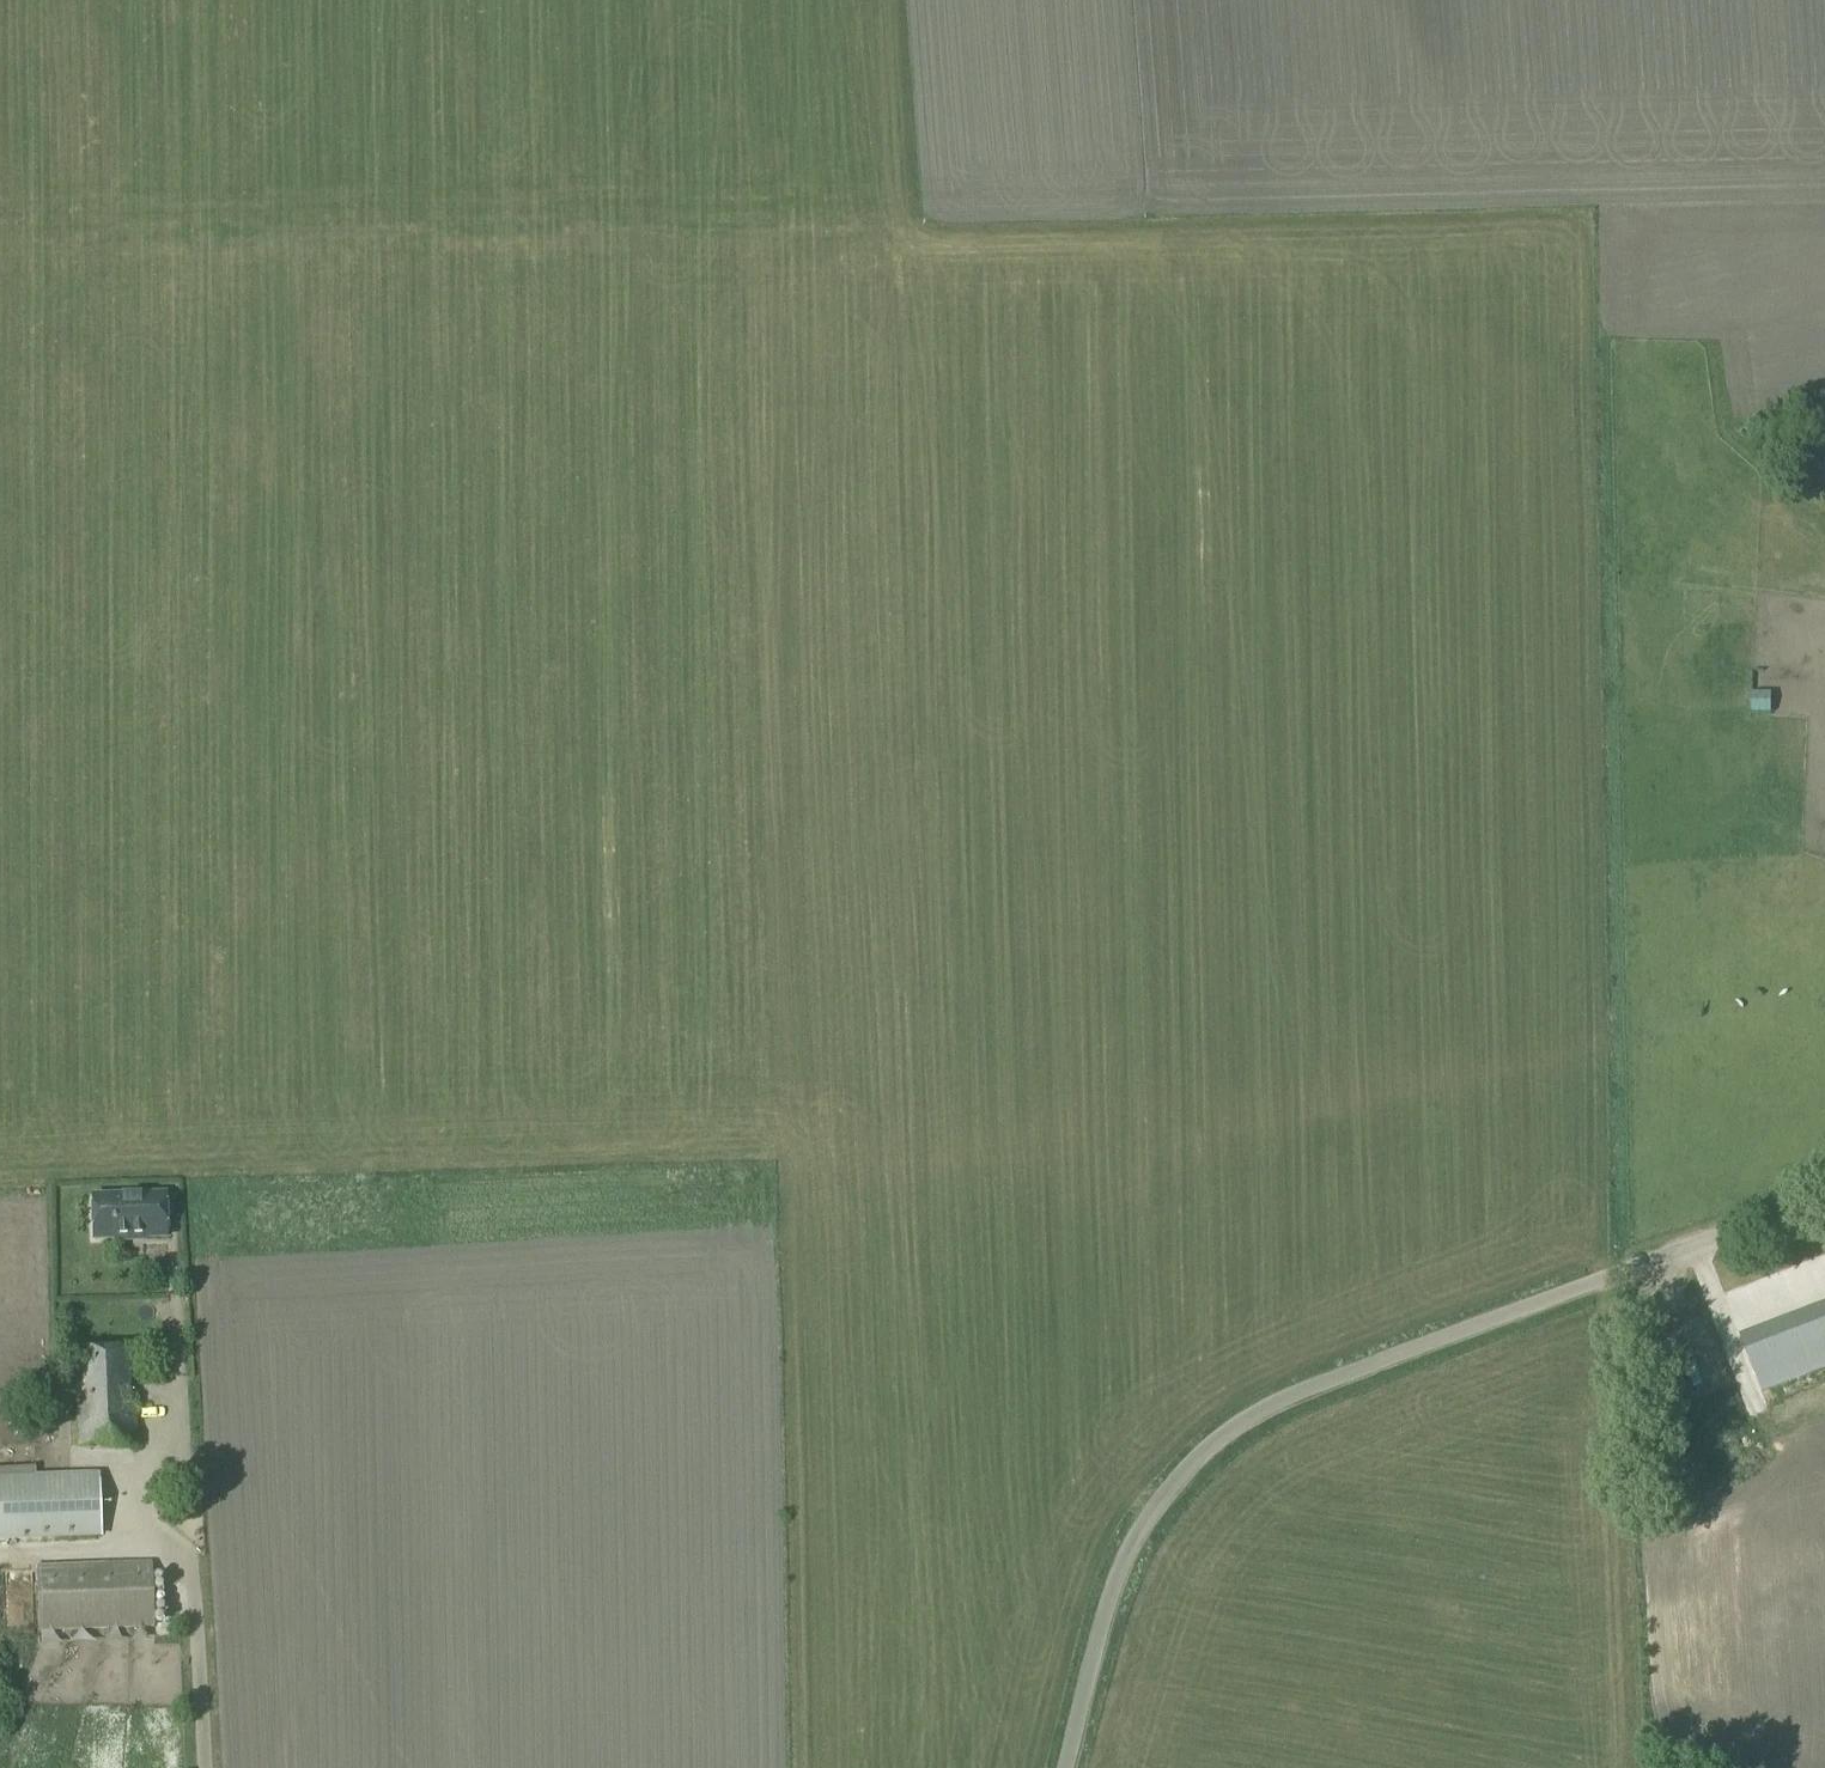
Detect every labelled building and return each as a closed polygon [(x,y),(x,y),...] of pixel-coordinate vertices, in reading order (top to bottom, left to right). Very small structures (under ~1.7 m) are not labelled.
[(93,1240),(167,1237),(165,1197),(92,1199),(93,1240)] [(1824,1371),(1824,1304),(1739,1337),(1762,1395),(1824,1371)] [(130,1382),(129,1350),(82,1352),(83,1384),(78,1384),(80,1447),(137,1445),(135,1382),(130,1382)] [(97,1534),(96,1476),(96,1474),(36,1475),(0,1476),(0,1539),(97,1537),(97,1534)] [(150,1564),(36,1567),(37,1630),(152,1626),(150,1564)] [(21,1660),(22,1647),(0,1645),(0,1658),(21,1660)]
